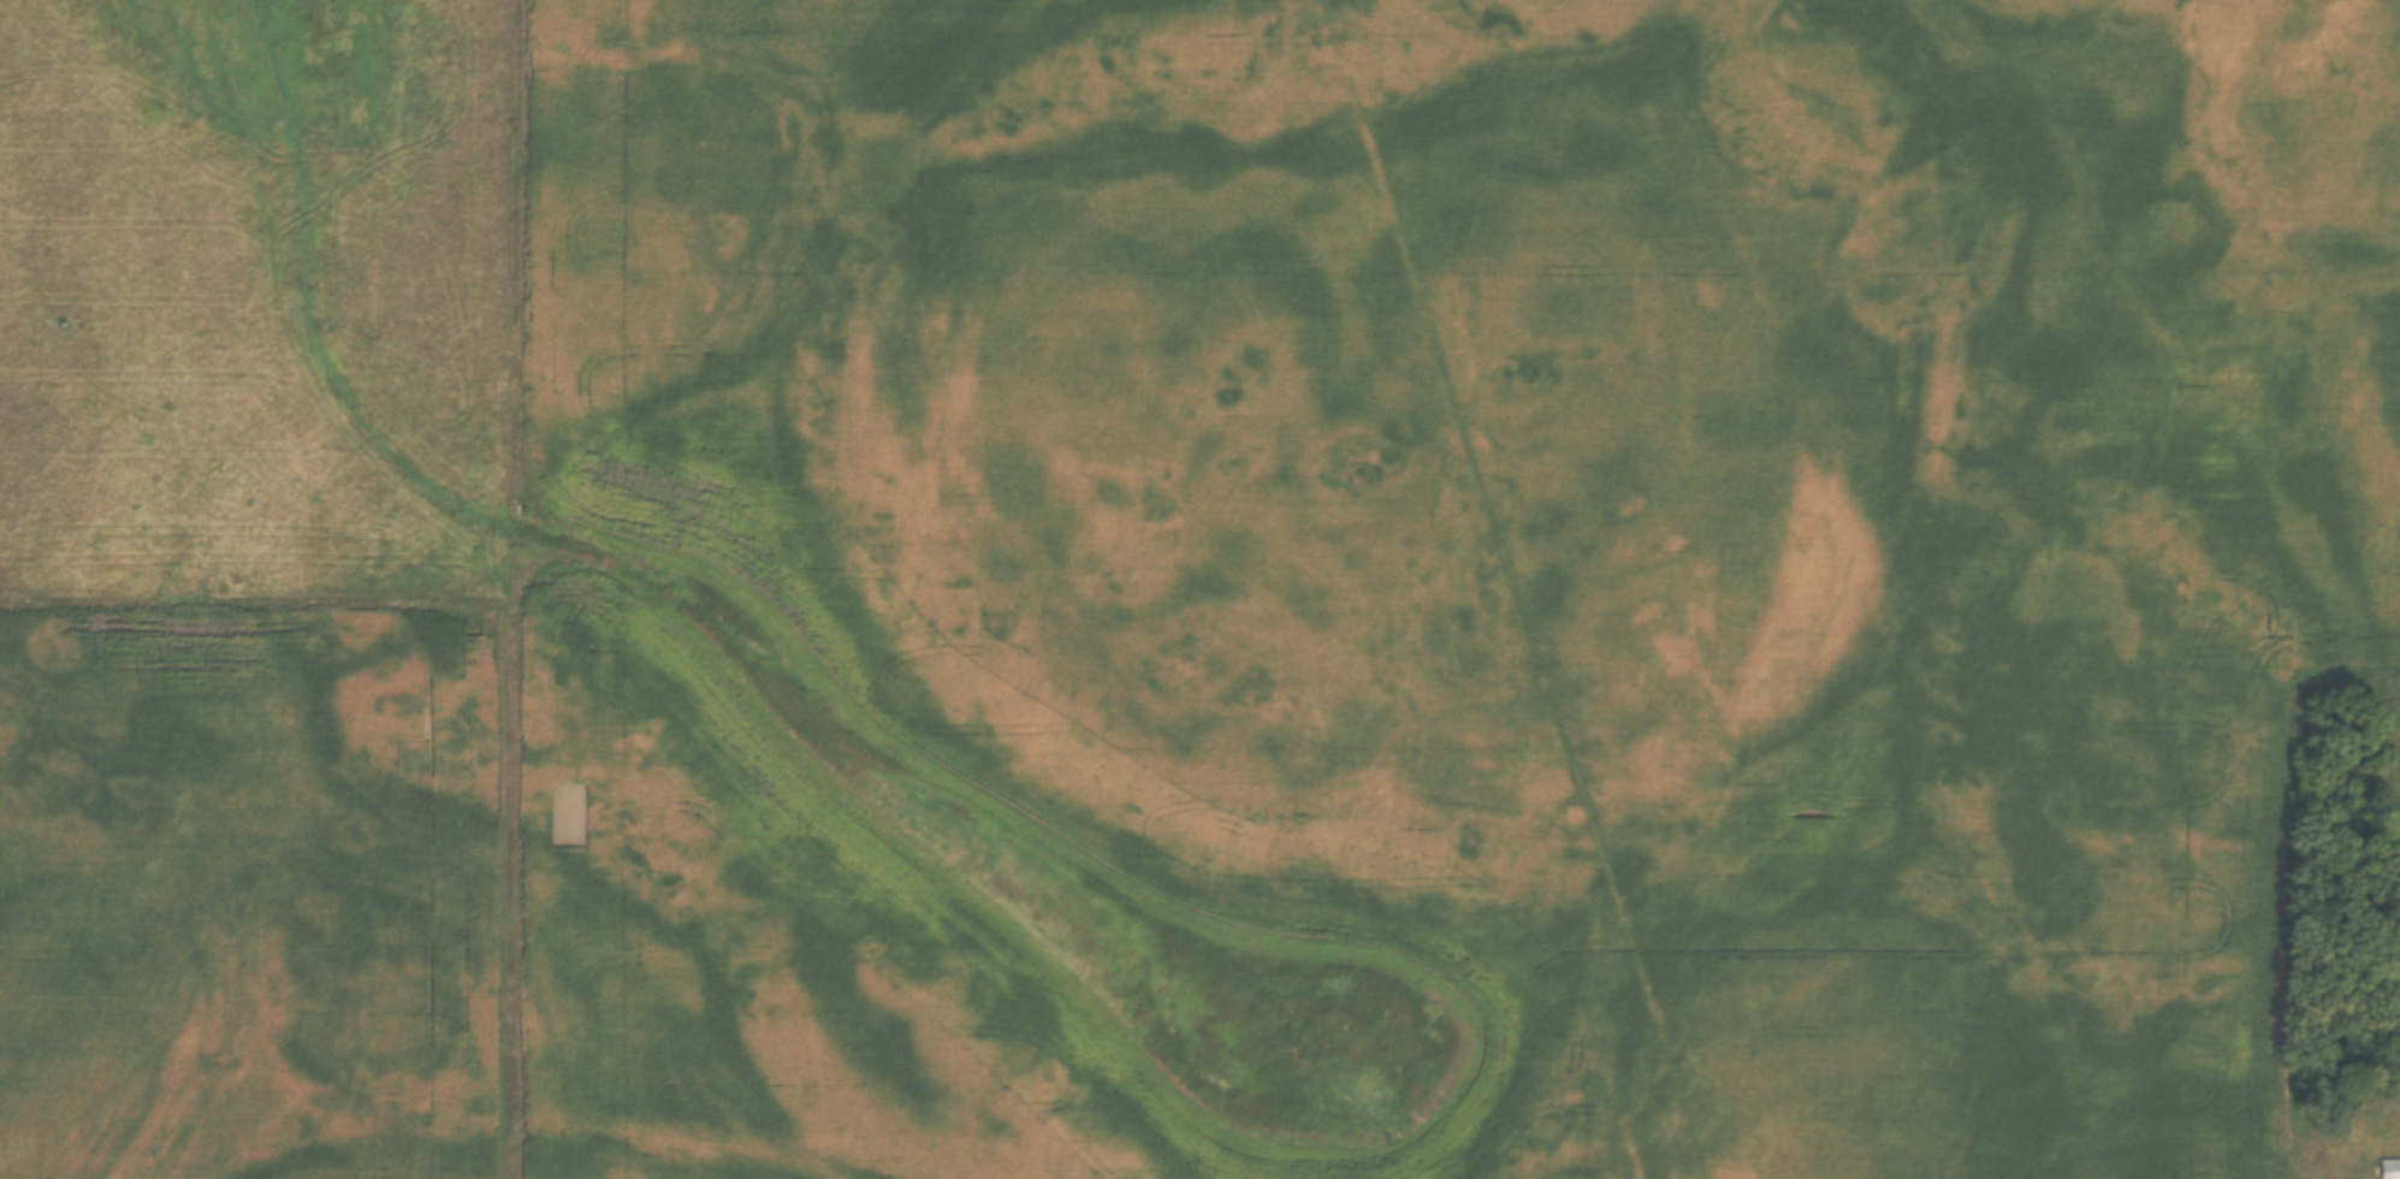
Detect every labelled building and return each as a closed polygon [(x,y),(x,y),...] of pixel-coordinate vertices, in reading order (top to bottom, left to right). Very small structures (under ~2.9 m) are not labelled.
[(2375,1160),(2375,1178),(2399,1178),(2399,1160),(2375,1160)]
